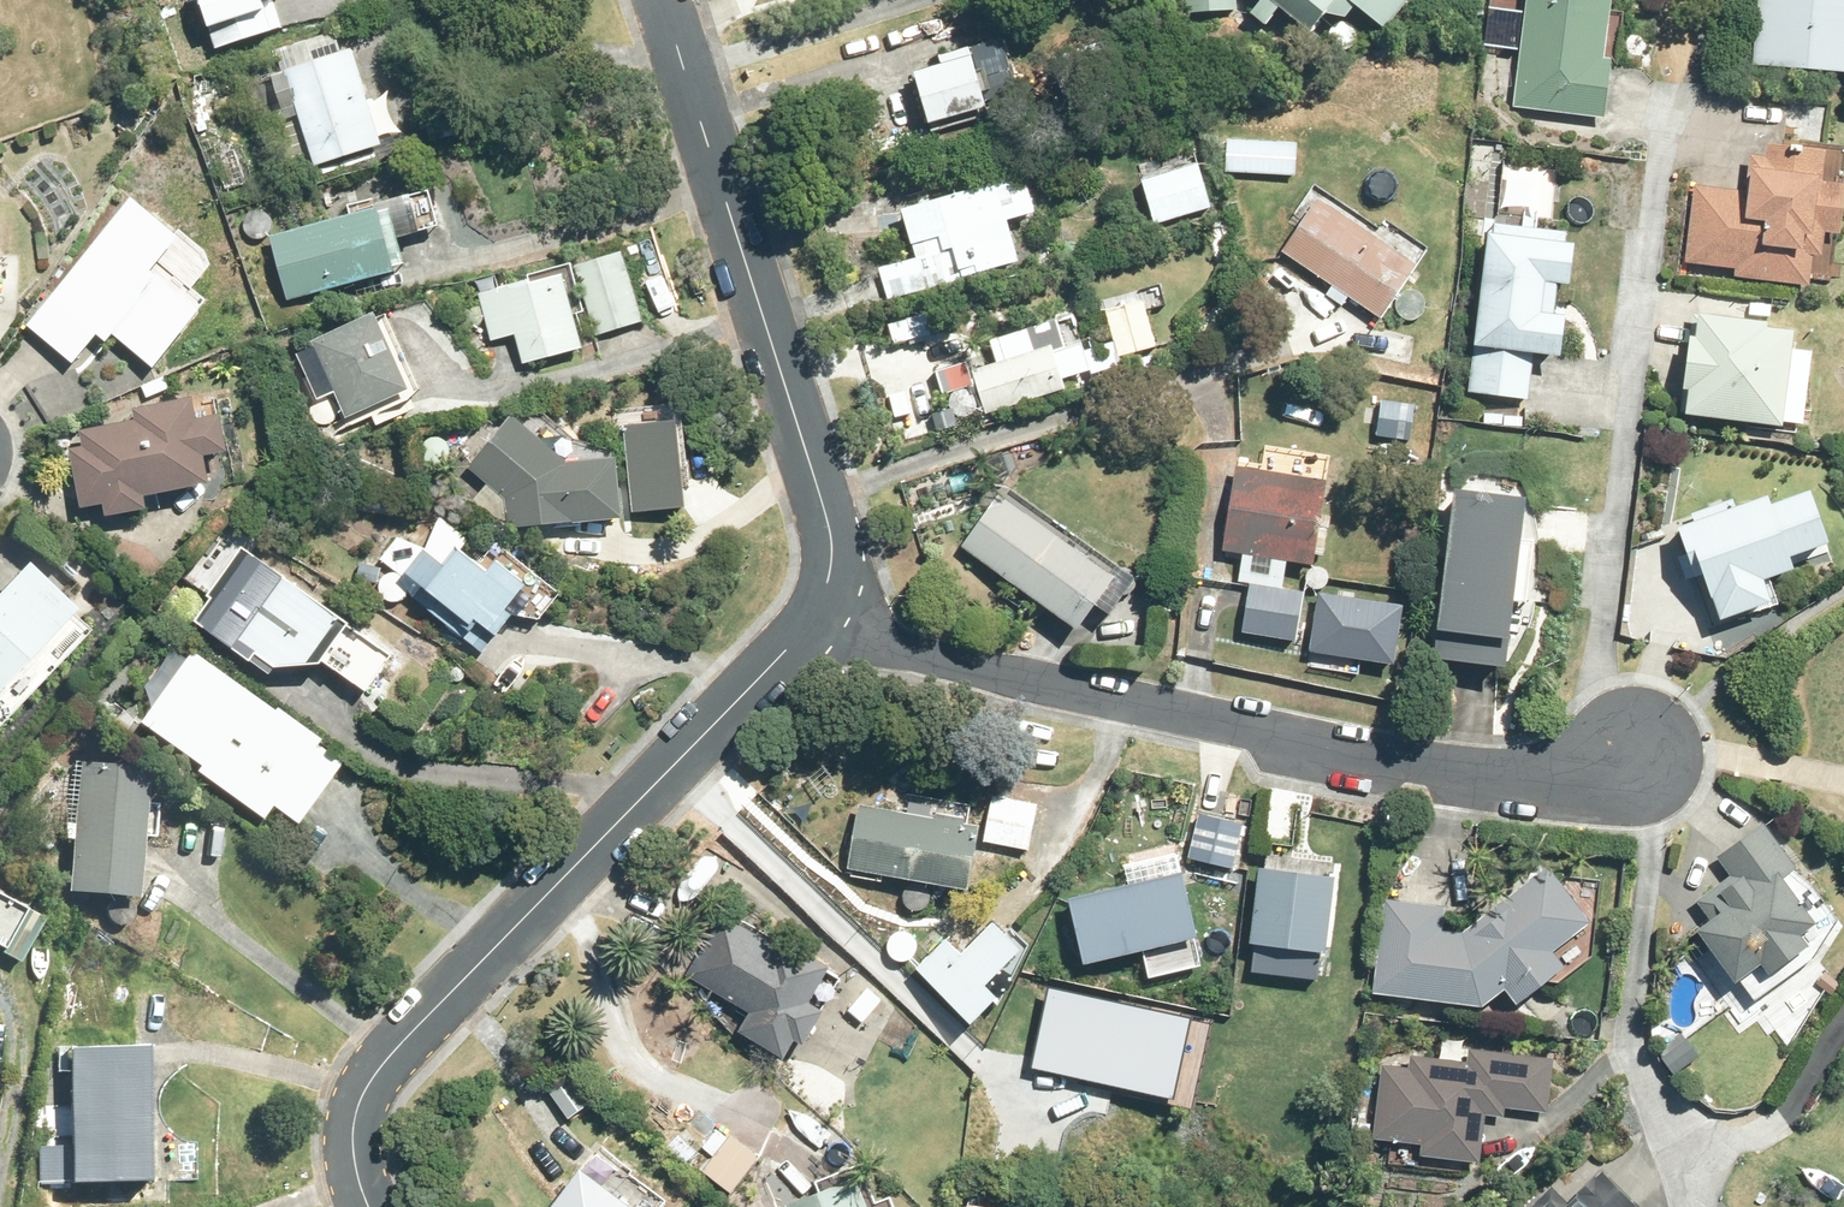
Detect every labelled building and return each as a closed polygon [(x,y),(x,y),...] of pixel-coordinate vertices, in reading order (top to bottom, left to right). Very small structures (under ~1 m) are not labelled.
[(264,1),(264,0),(201,0),(208,20),(264,1)] [(1185,12),(1238,8),(1238,0),(1184,0),(1185,12)] [(1254,6),(1269,18),(1283,0),(1259,0),(1254,6)] [(1315,24),(1334,0),(1285,0),(1315,24)] [(1520,46),(1513,104),(1606,115),(1618,13),(1611,13),(1612,0),(1527,0),(1526,7),(1489,2),(1485,42),(1520,46)] [(1750,62),(1843,69),(1843,0),(1755,0),(1750,62)] [(264,1),(208,20),(215,44),(272,24),(264,1)] [(284,68),(271,72),(283,106),(295,103),(314,161),(384,138),(352,41),(340,46),(335,30),(278,49),(284,68)] [(970,42),(939,52),(940,58),(914,66),(930,117),(987,100),(970,42)] [(1229,135),(1227,168),(1297,172),(1299,138),(1229,135)] [(1732,275),(1805,284),(1809,253),(1818,254),(1820,231),(1836,232),(1841,182),(1818,179),(1821,149),(1764,142),(1762,155),(1745,153),(1741,190),(1693,184),(1684,262),(1734,267),(1732,275)] [(1199,159),(1142,176),(1156,221),(1213,203),(1199,159)] [(917,254),(878,265),(888,297),(1021,258),(1009,215),(1038,206),(1027,166),(902,203),(917,254)] [(1333,282),(1327,292),(1343,302),(1350,291),(1382,313),(1419,256),(1315,188),(1294,219),(1299,222),(1281,248),(1333,282)] [(205,296),(191,285),(211,259),(206,244),(179,222),(177,225),(132,189),(27,323),(72,359),(96,329),(106,337),(111,329),(153,362),(205,296)] [(379,207),(377,199),(269,233),(287,297),(405,259),(389,205),(379,207)] [(1491,226),(1470,390),(1530,397),(1536,346),(1564,350),(1569,307),(1557,306),(1561,274),(1574,276),(1579,234),(1569,233),(1569,227),(1497,219),(1496,226),(1491,226)] [(574,263),(596,333),(645,319),(623,248),(574,263)] [(18,252),(7,253),(7,286),(18,285),(18,252)] [(564,266),(478,288),(491,338),(515,331),(522,360),(585,343),(564,266)] [(315,343),(298,351),(318,397),(336,389),(347,413),(410,385),(375,307),(311,335),(315,343)] [(1682,333),(1677,388),(1682,389),(1679,413),(1776,425),(1787,328),(1763,326),(1764,318),(1691,311),(1688,333),(1682,333)] [(986,411),(995,407),(1010,402),(1068,383),(1056,347),(1070,343),(1063,323),(1003,344),(1006,354),(971,366),(985,409),(986,411)] [(135,414),(81,426),(84,440),(69,443),(80,503),(103,498),(105,510),(146,502),(144,489),(209,475),(204,445),(227,443),(221,406),(196,411),(192,390),(133,403),(135,414)] [(986,411),(985,409),(979,412),(983,423),(998,418),(995,407),(986,411)] [(511,408),(467,464),(505,494),(508,524),(624,513),(617,451),(614,451),(613,444),(590,446),(561,422),(518,414),(511,408)] [(674,413),(623,420),(634,507),(685,501),(674,413)] [(1238,465),(1226,546),(1314,560),(1315,550),(1325,552),(1330,522),(1338,524),(1341,502),(1324,499),(1327,478),(1238,465)] [(1527,535),(1532,488),(1460,479),(1440,652),(1510,660),(1518,596),(1532,597),(1539,537),(1527,535)] [(1787,567),(1783,555),(1821,541),(1801,488),(1763,502),(1760,494),(1671,526),(1688,575),(1696,573),(1713,619),(1765,600),(1756,578),(1787,567)] [(1000,490),(964,544),(1077,623),(1093,601),(1109,612),(1134,576),(1122,566),(1117,573),(1080,548),(1086,539),(1069,527),(1064,534),(1000,490)] [(425,543),(400,577),(413,594),(482,650),(512,611),(504,604),(526,577),(496,553),(487,564),(457,541),(443,557),(425,543)] [(271,670),(293,668),(293,660),(324,658),(367,688),(392,651),(347,619),(349,616),(240,542),(217,575),(221,578),(194,617),(271,670)] [(360,559),(357,576),(378,580),(381,563),(360,559)] [(13,661),(15,663),(68,608),(18,562),(0,581),(0,675),(13,661)] [(1300,620),(1303,604),(1305,589),(1284,586),(1250,581),(1243,629),(1298,637),(1300,620)] [(1303,604),(1300,620),(1325,624),(1328,608),(1303,604)] [(199,766),(267,814),(274,802),(302,821),(344,760),(320,742),(324,735),(280,703),(277,706),(194,648),(142,719),(202,762),(199,766)] [(110,727),(94,716),(88,725),(104,736),(110,727)] [(77,759),(64,889),(133,896),(146,766),(77,759)] [(993,794),(985,839),(1030,847),(1038,803),(993,794)] [(853,866),(852,874),(881,879),(883,870),(971,884),(981,822),(964,819),(965,814),(938,810),(937,815),(858,802),(848,865),(853,866)] [(1772,828),(1768,821),(1721,856),(1734,873),(1710,891),(1705,892),(1701,894),(1697,897),(1695,903),(1687,909),(1701,927),(1740,979),(1765,960),(1773,970),(1813,941),(1805,930),(1821,918),(1788,873),(1803,862),(1776,825),(1772,828)] [(1258,940),(1254,968),(1319,977),(1323,946),(1329,947),(1338,874),(1262,864),(1252,939),(1258,940)] [(1385,900),(1375,991),(1485,1004),(1508,986),(1519,1000),(1566,963),(1555,948),(1593,919),(1549,865),(1463,932),(1443,930),(1445,907),(1385,900)] [(9,892),(27,903),(34,889),(16,880),(9,892)] [(21,908),(0,896),(0,946),(21,908)] [(750,1009),(739,1028),(785,1054),(795,1035),(805,1041),(841,978),(829,971),(832,964),(780,934),(775,942),(723,912),(687,973),(750,1009)] [(918,966),(973,1017),(998,990),(988,980),(1021,944),(993,918),(962,952),(945,937),(918,966)] [(65,1046),(68,1181),(142,1180),(140,1044),(65,1046)] [(1384,1063),(1375,1137),(1424,1142),(1422,1154),(1482,1159),(1487,1112),(1507,1114),(1508,1106),(1549,1110),(1555,1056),(1472,1047),(1470,1060),(1412,1055),(1412,1066),(1384,1063)] [(1351,1133),(1371,1135),(1372,1122),(1352,1120),(1351,1133)] [(732,1131),(704,1169),(732,1191),(761,1154),(732,1131)] [(679,1133),(667,1145),(684,1162),(697,1149),(679,1133)] [(821,1188),(787,1201),(789,1206),(881,1206),(863,1159),(817,1177),(821,1188)] [(579,1165),(550,1206),(637,1206),(579,1165)] [(1534,1206),(1636,1206),(1641,1202),(1606,1168),(1571,1201),(1554,1185),(1533,1206),(1534,1206)] [(128,1183),(111,1183),(111,1197),(129,1196),(128,1183)]
